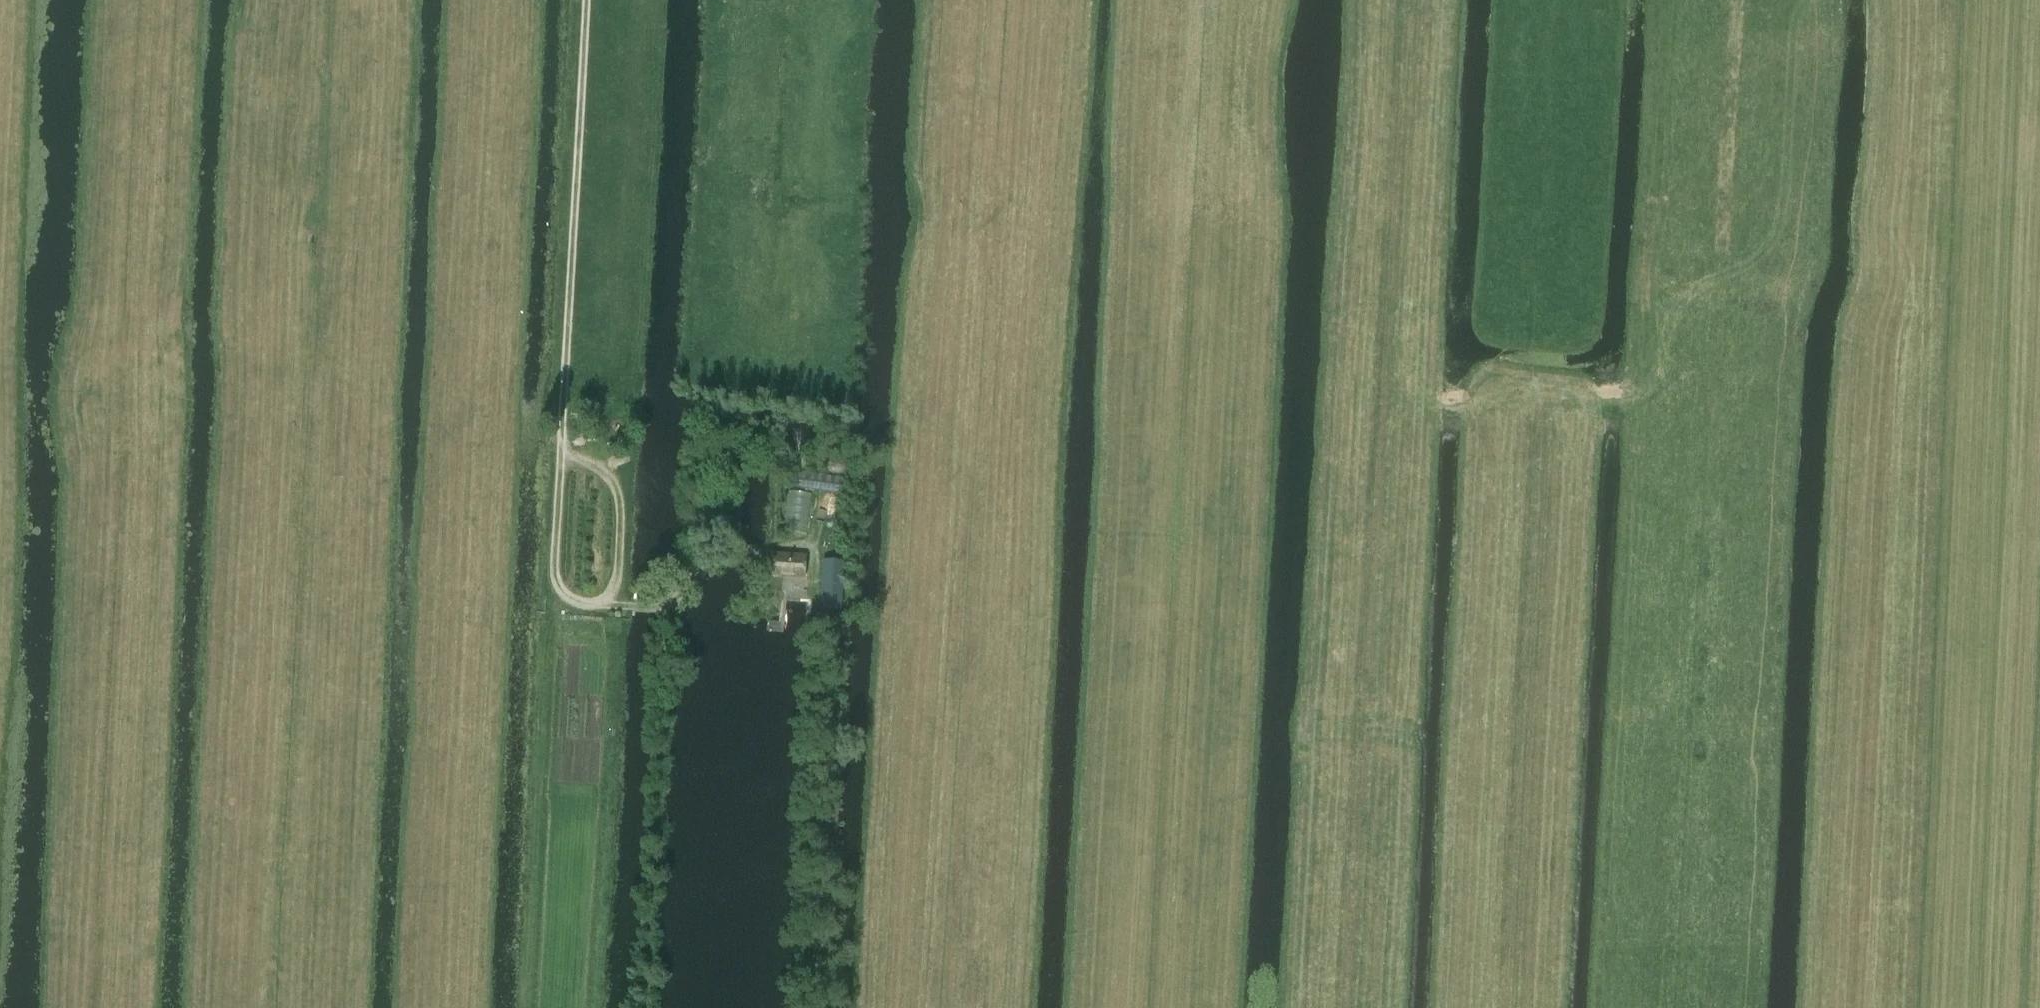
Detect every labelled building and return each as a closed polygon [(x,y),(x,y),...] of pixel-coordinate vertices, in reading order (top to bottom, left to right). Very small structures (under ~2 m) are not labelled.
[(774,573),(803,575),(804,557),(775,556),(774,573)] [(822,560),(820,591),(842,592),(844,562),(822,560)]
